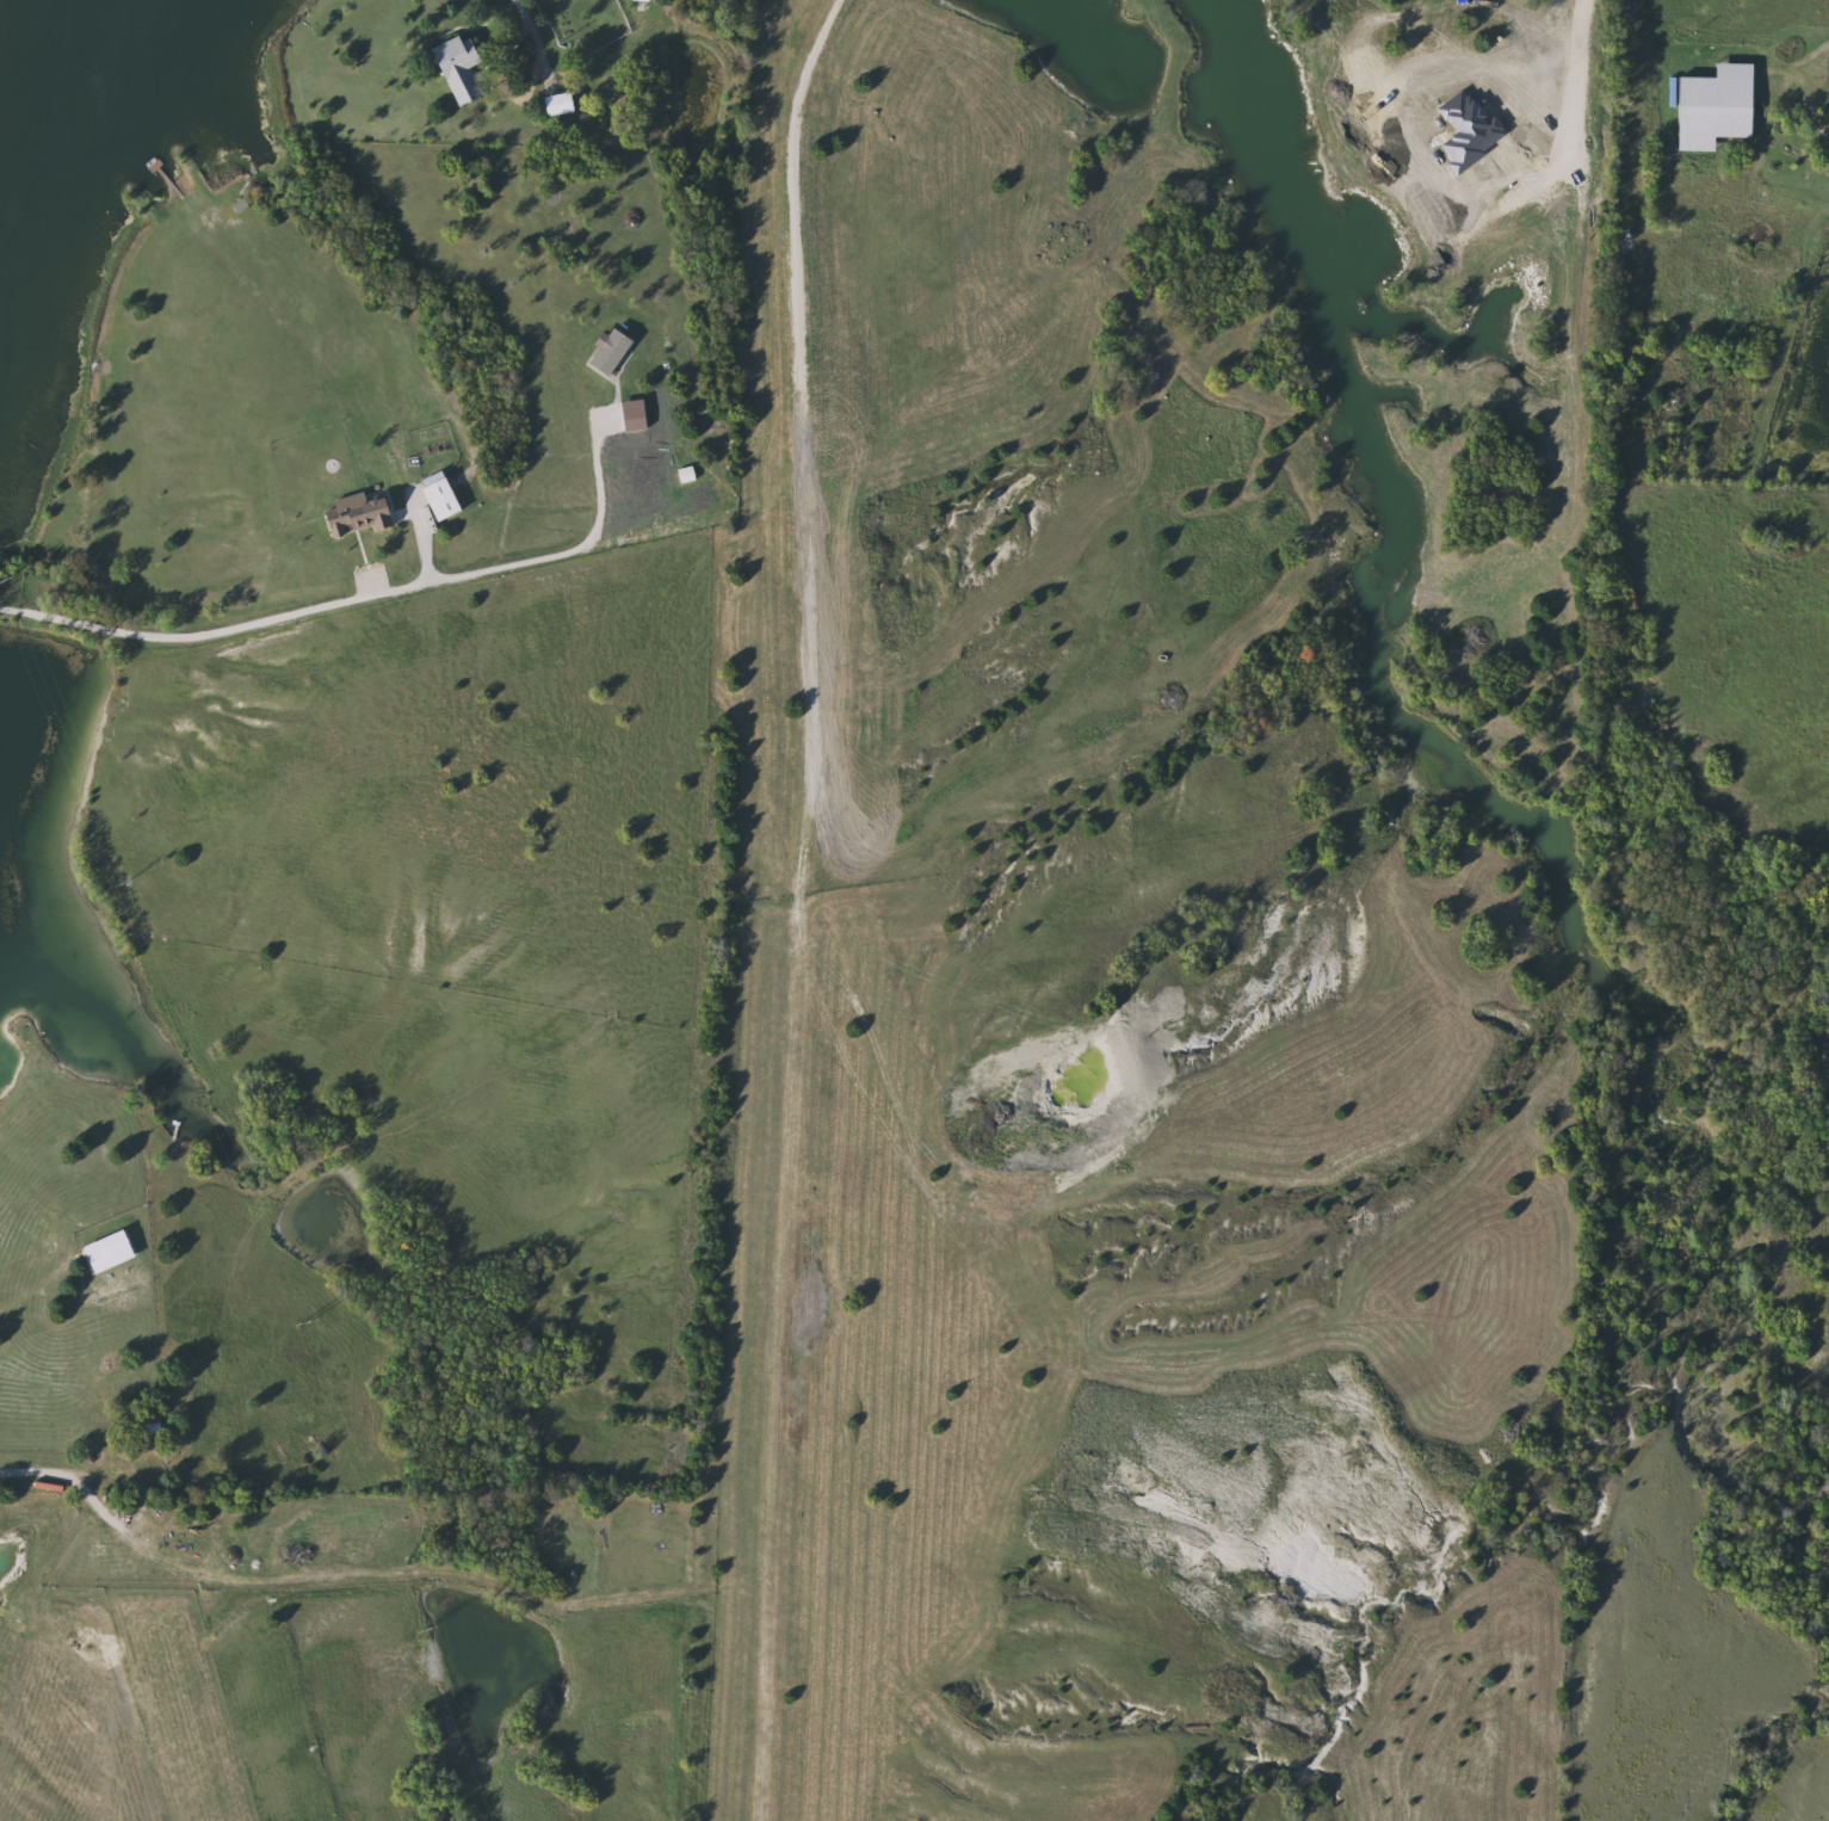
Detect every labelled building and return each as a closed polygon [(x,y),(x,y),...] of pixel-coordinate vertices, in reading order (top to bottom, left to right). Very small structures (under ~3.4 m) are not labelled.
[(461,107),(438,49),(477,33),(487,61),(474,66),(486,98),(461,107)] [(1745,138),(1707,138),(1707,153),(1670,152),(1672,78),(1710,78),(1710,63),(1747,64),(1745,138)] [(551,118),(546,99),(574,92),(580,111),(551,118)] [(1821,153),(1828,137),(1828,157),(1821,153)] [(466,512),(443,523),(427,489),(451,479),(466,512)] [(338,501),(370,492),(371,500),(390,495),(397,523),(335,539),(327,512),(340,508),(338,501)]
